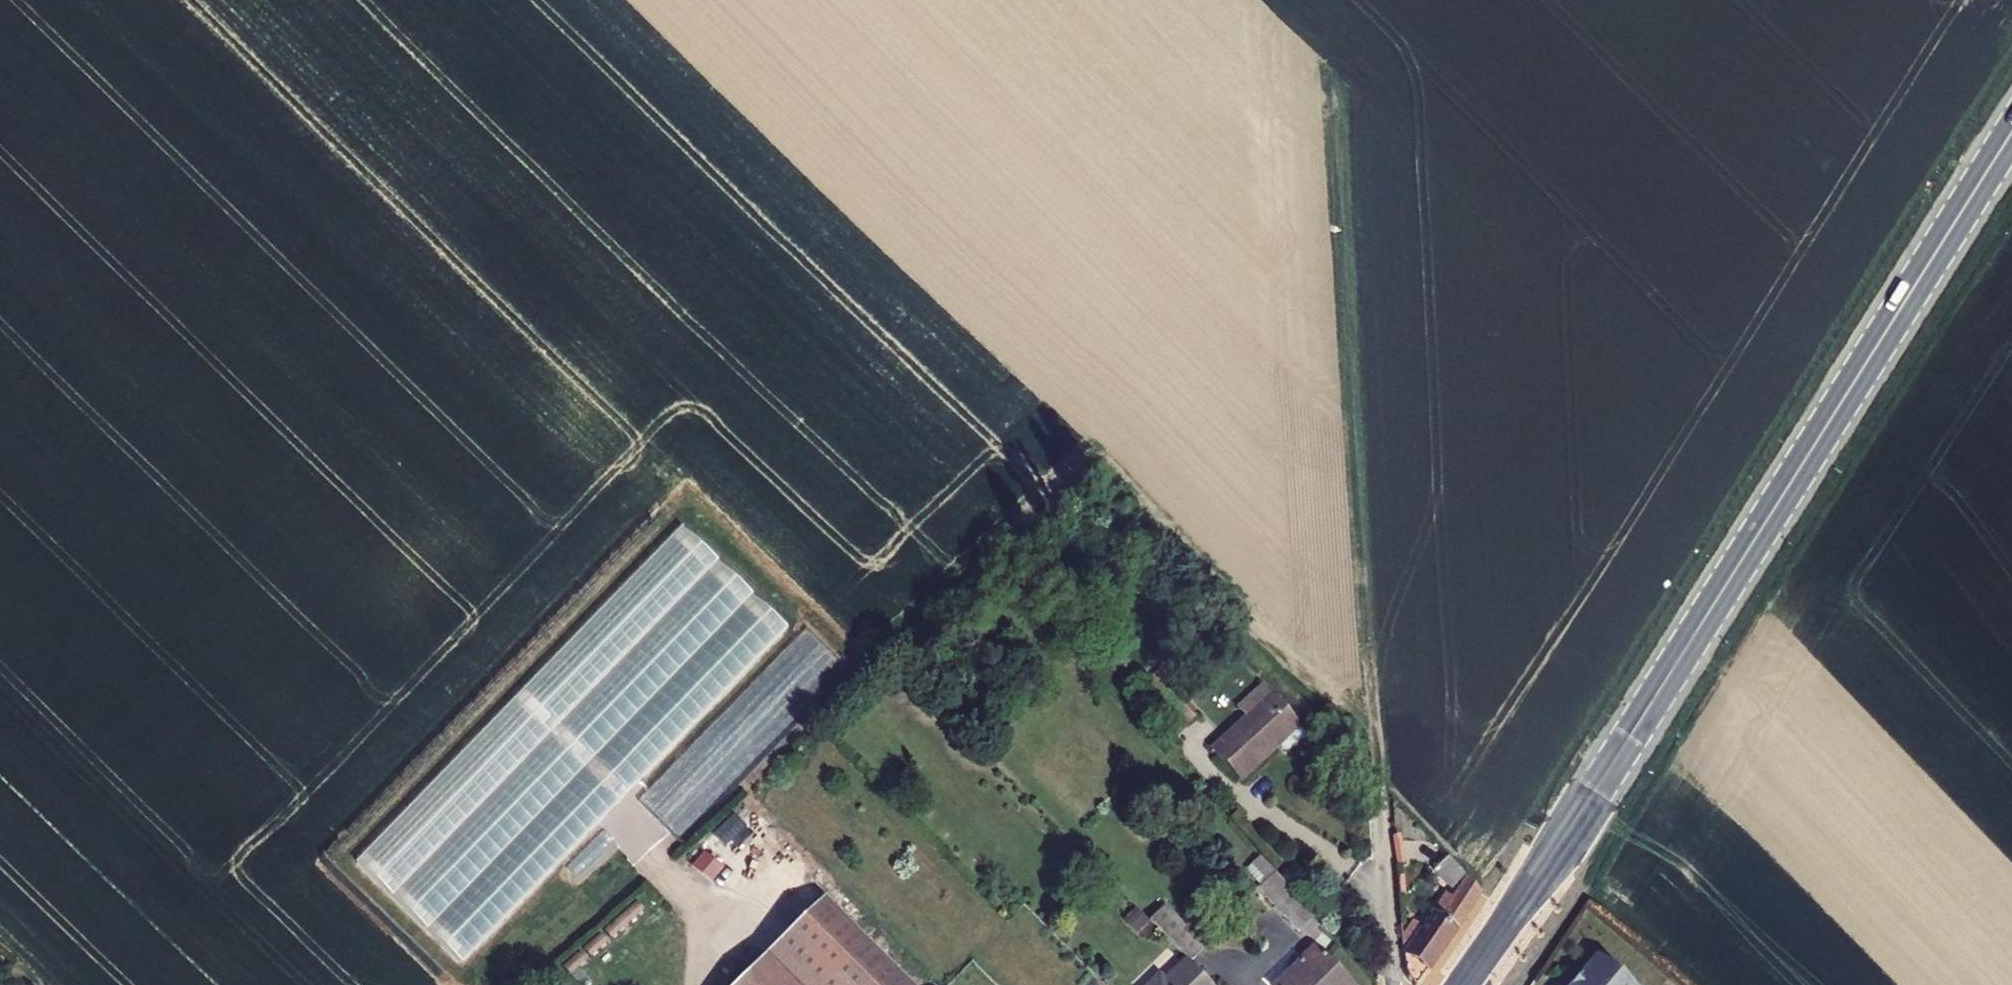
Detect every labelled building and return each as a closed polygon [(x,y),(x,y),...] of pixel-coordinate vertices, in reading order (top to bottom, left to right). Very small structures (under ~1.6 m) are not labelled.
[(670,527),(352,868),(459,977),(781,631),(670,527)] [(1214,755),(1243,785),(1301,730),(1272,700),(1214,755)] [(1399,899),(1402,975),(1415,984),(1436,956),(1480,888),(1431,837),(1414,857),(1450,898),(1429,926),(1399,899)] [(692,865),(709,879),(720,865),(703,852),(692,865)] [(1264,895),(1300,935),(1316,920),(1270,869),(1261,877),(1271,889),(1264,895)] [(820,905),(740,984),(900,984),(820,905)] [(1145,929),(1182,967),(1185,970),(1200,956),(1160,914),(1145,929)] [(1300,935),(1306,941),(1322,926),(1316,920),(1300,935)] [(1311,953),(1278,984),(1342,984),(1311,953)] [(1589,962),(1574,980),(1572,979),(1567,984),(1617,984),(1589,962)] [(1185,970),(1182,967),(1164,984),(1200,984),(1185,970)]
